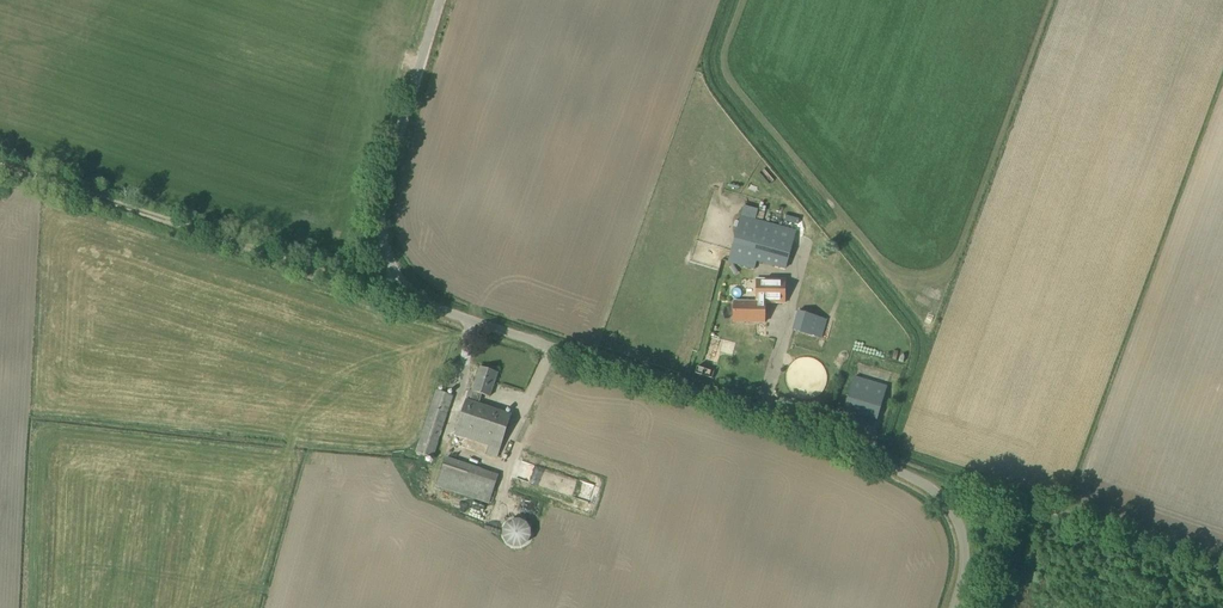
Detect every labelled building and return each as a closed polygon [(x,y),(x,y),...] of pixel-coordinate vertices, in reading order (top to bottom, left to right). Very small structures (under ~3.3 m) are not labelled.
[(786,270),(797,231),(741,216),(733,243),(727,242),(725,247),(731,249),(727,263),(754,270),(756,262),(786,270)] [(785,304),(785,279),(756,279),(756,302),(733,302),(733,322),(765,323),(765,303),(785,304)] [(821,339),(827,320),(798,311),(792,330),(821,339)] [(824,346),(790,336),(783,360),(817,370),(824,346)] [(490,397),(498,373),(480,367),(472,391),(469,390),(466,399),(455,435),(489,447),(487,454),(497,458),(512,414),(480,404),(482,395),(490,397)] [(877,421),(887,387),(854,376),(843,410),(877,421)] [(434,459),(454,397),(436,391),(415,453),(434,459)] [(573,440),(587,445),(590,437),(586,435),(591,422),(582,418),(573,440)] [(490,504),(499,475),(446,457),(436,487),(490,504)] [(513,548),(521,548),(527,544),(531,537),(530,529),(526,523),(520,520),(512,520),(505,524),(502,531),(502,539),(506,545),(513,548)]
